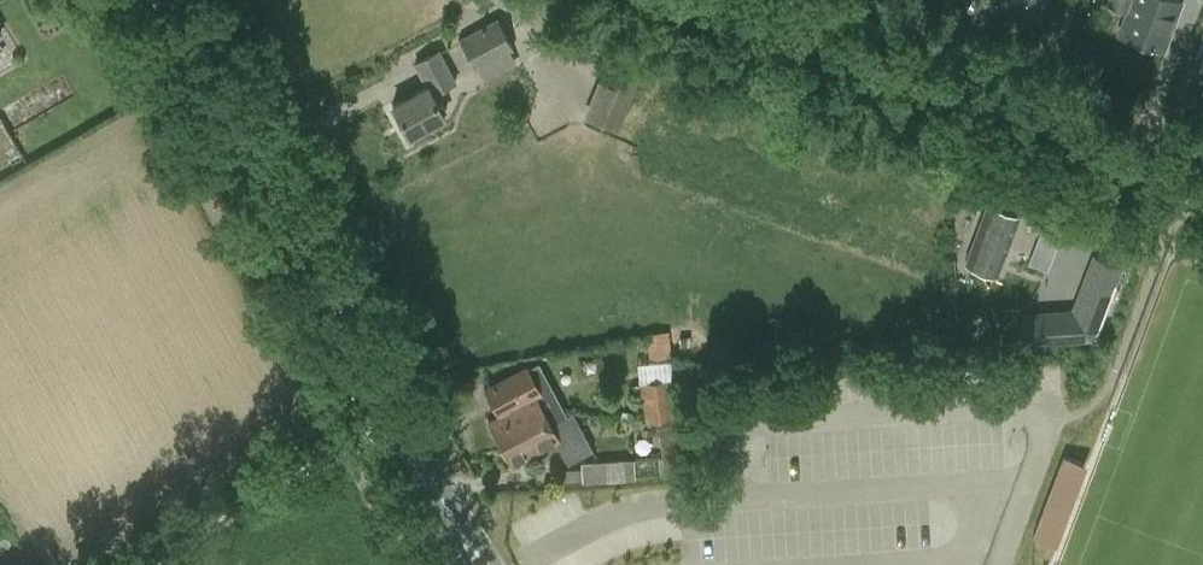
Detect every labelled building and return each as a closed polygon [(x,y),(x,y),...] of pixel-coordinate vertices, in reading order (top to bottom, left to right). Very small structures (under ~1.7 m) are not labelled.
[(1043,0),(1004,0),(1001,8),(1036,21),(1043,0)] [(1182,1),(1180,0),(1109,0),(1108,3),(1128,10),(1119,35),(1163,51),(1182,1)] [(653,47),(630,37),(580,16),(566,50),(607,67),(601,80),(597,79),(582,115),(619,130),(653,47)] [(475,70),(511,49),(495,20),(458,42),(475,70)] [(408,135),(443,117),(431,94),(454,82),(438,51),(413,64),(425,85),(391,103),(408,135)] [(988,202),(965,261),(997,274),(1020,214),(988,202)] [(1096,338),(1124,265),(1094,254),(1063,336),(1063,339),(1096,338)] [(655,332),(658,360),(672,358),(669,330),(655,332)] [(486,390),(496,408),(507,402),(511,409),(536,396),(541,394),(528,368),(486,390)] [(645,422),(675,418),(670,378),(639,382),(645,422)] [(496,408),(500,415),(489,420),(512,464),(555,442),(566,464),(591,452),(572,414),(551,425),(536,396),(511,409),(507,402),(496,408)] [(675,424),(659,426),(665,475),(682,473),(675,424)] [(583,483),(635,478),(633,458),(581,463),(583,483)]
